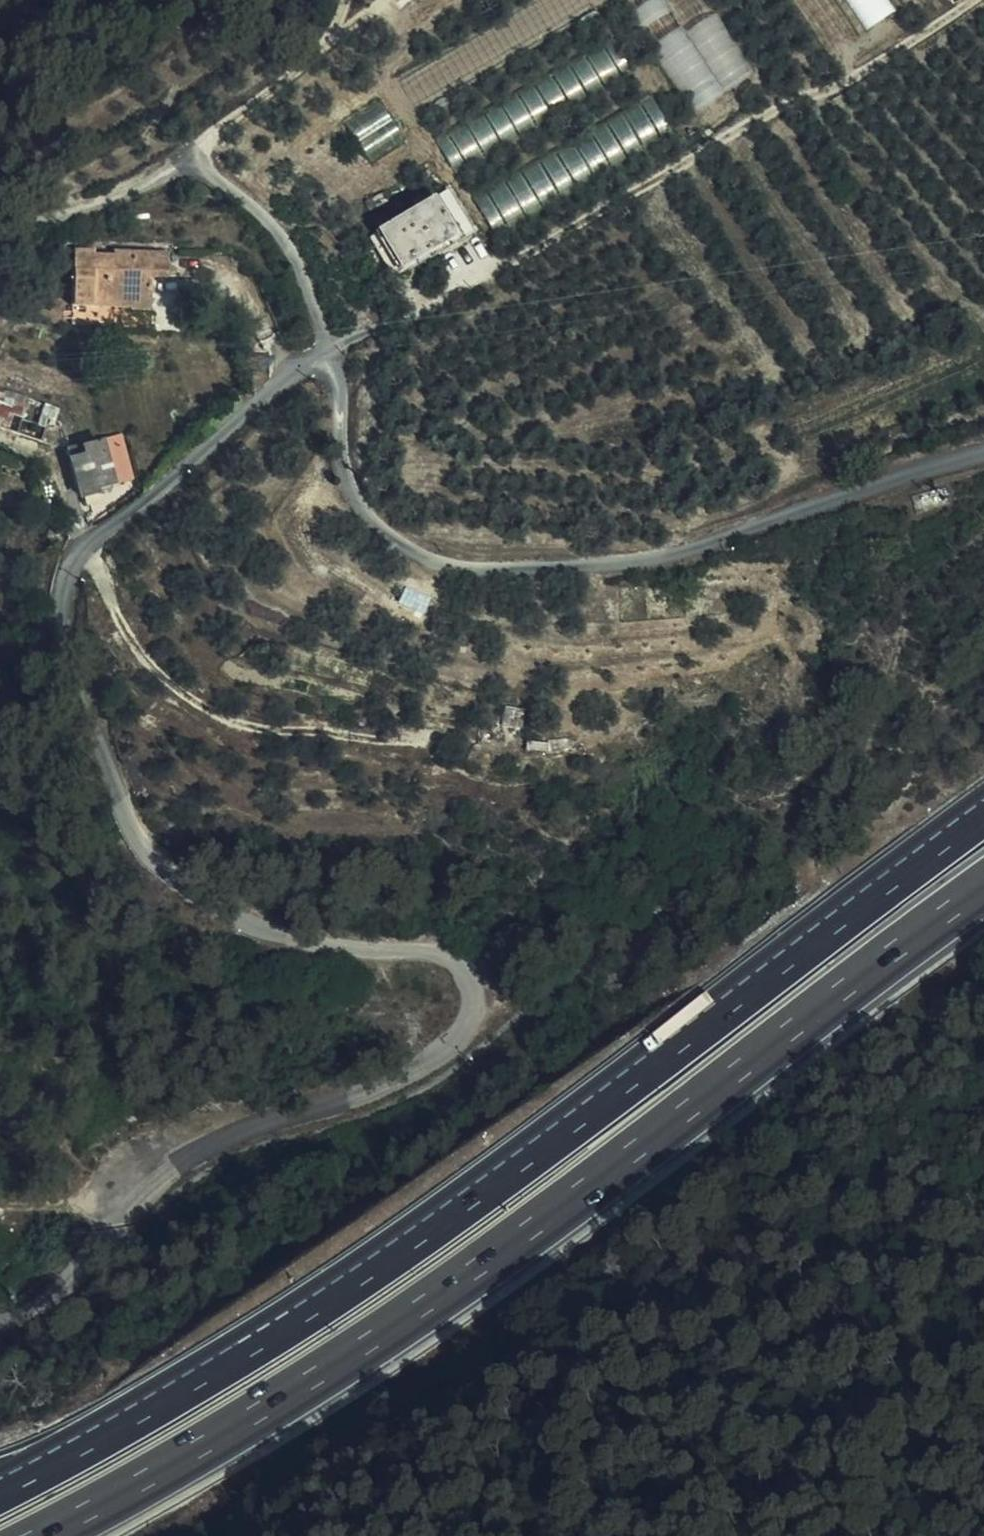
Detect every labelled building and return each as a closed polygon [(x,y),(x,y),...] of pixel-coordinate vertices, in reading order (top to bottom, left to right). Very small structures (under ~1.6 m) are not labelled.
[(418,210),(397,222),(419,260),(434,251),(432,249),(443,242),(444,244),(472,228),(449,191),(432,201),(427,192),(412,201),(418,210)] [(73,251),(71,307),(151,310),(152,277),(167,277),(168,252),(114,252),(114,258),(93,258),(93,252),(73,251)] [(41,442),(45,429),(21,421),(27,401),(0,392),(0,428),(41,442)] [(45,429),(41,442),(64,450),(68,439),(59,436),(64,422),(56,419),(58,411),(27,401),(21,421),(45,429)] [(133,478),(122,438),(84,448),(83,445),(68,449),(80,498),(95,493),(94,488),(133,478)]
